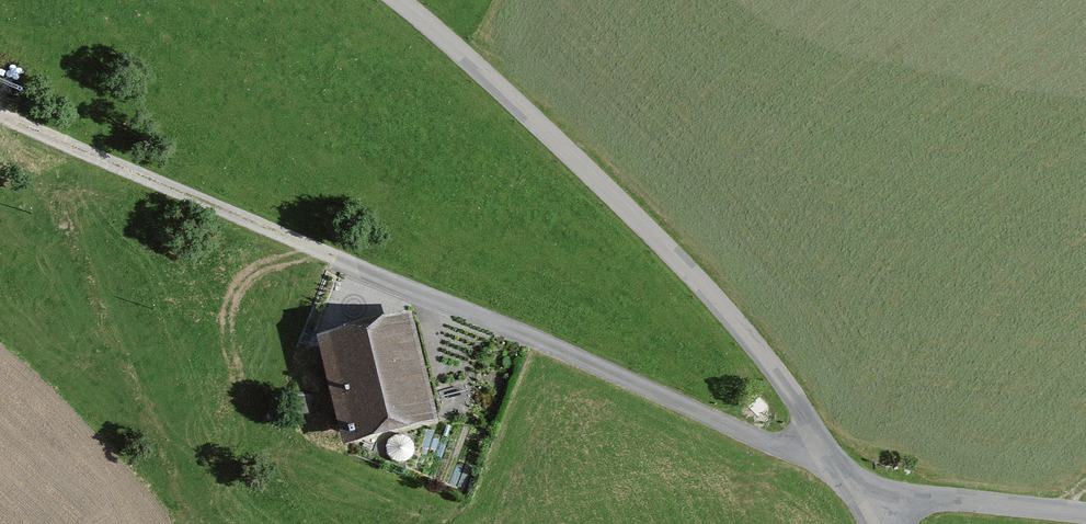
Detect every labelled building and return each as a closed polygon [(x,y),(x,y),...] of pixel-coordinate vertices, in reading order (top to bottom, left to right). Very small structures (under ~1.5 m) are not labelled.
[(411,321),(319,343),(344,447),(436,426),(411,321)] [(746,406),(742,417),(753,422),(757,410),(746,406)]
